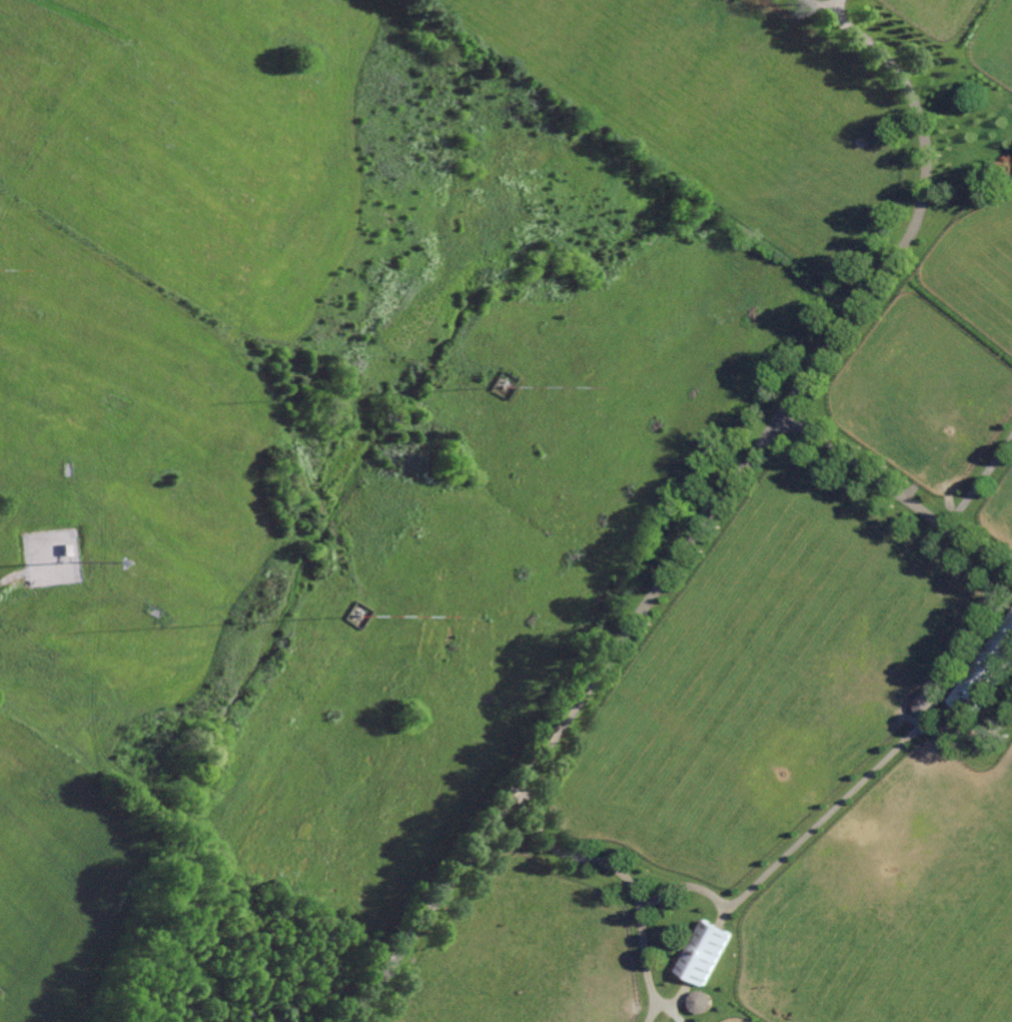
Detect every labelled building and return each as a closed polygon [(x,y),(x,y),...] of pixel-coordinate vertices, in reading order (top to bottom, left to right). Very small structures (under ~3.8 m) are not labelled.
[(1009,177),(1004,174),(1007,169),(1011,173),(1009,177)] [(995,637),(1011,613),(1011,666),(997,686),(975,718),(969,714),(960,707),(950,700),(973,668),(995,637)] [(939,715),(940,695),(918,695),(917,714),(939,715)] [(723,928),(733,933),(719,959),(706,986),(695,980),(688,976),(679,972),(706,919),(716,924),(723,928)] [(711,992),(691,993),(692,1013),(712,1012),(711,992)]
